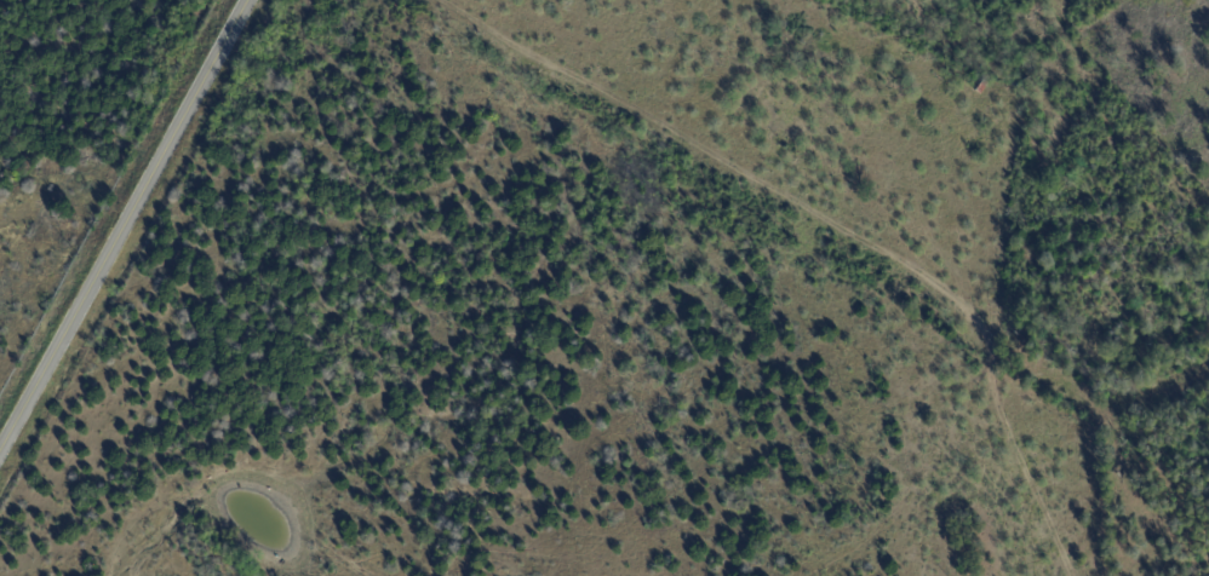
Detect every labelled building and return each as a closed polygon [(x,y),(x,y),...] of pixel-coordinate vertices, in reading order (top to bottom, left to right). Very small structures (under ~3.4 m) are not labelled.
[(1022,64),(1031,68),(1028,75),(1019,71),(1021,63),(1022,64)] [(989,83),(980,94),(970,88),(979,76),(989,83)]
